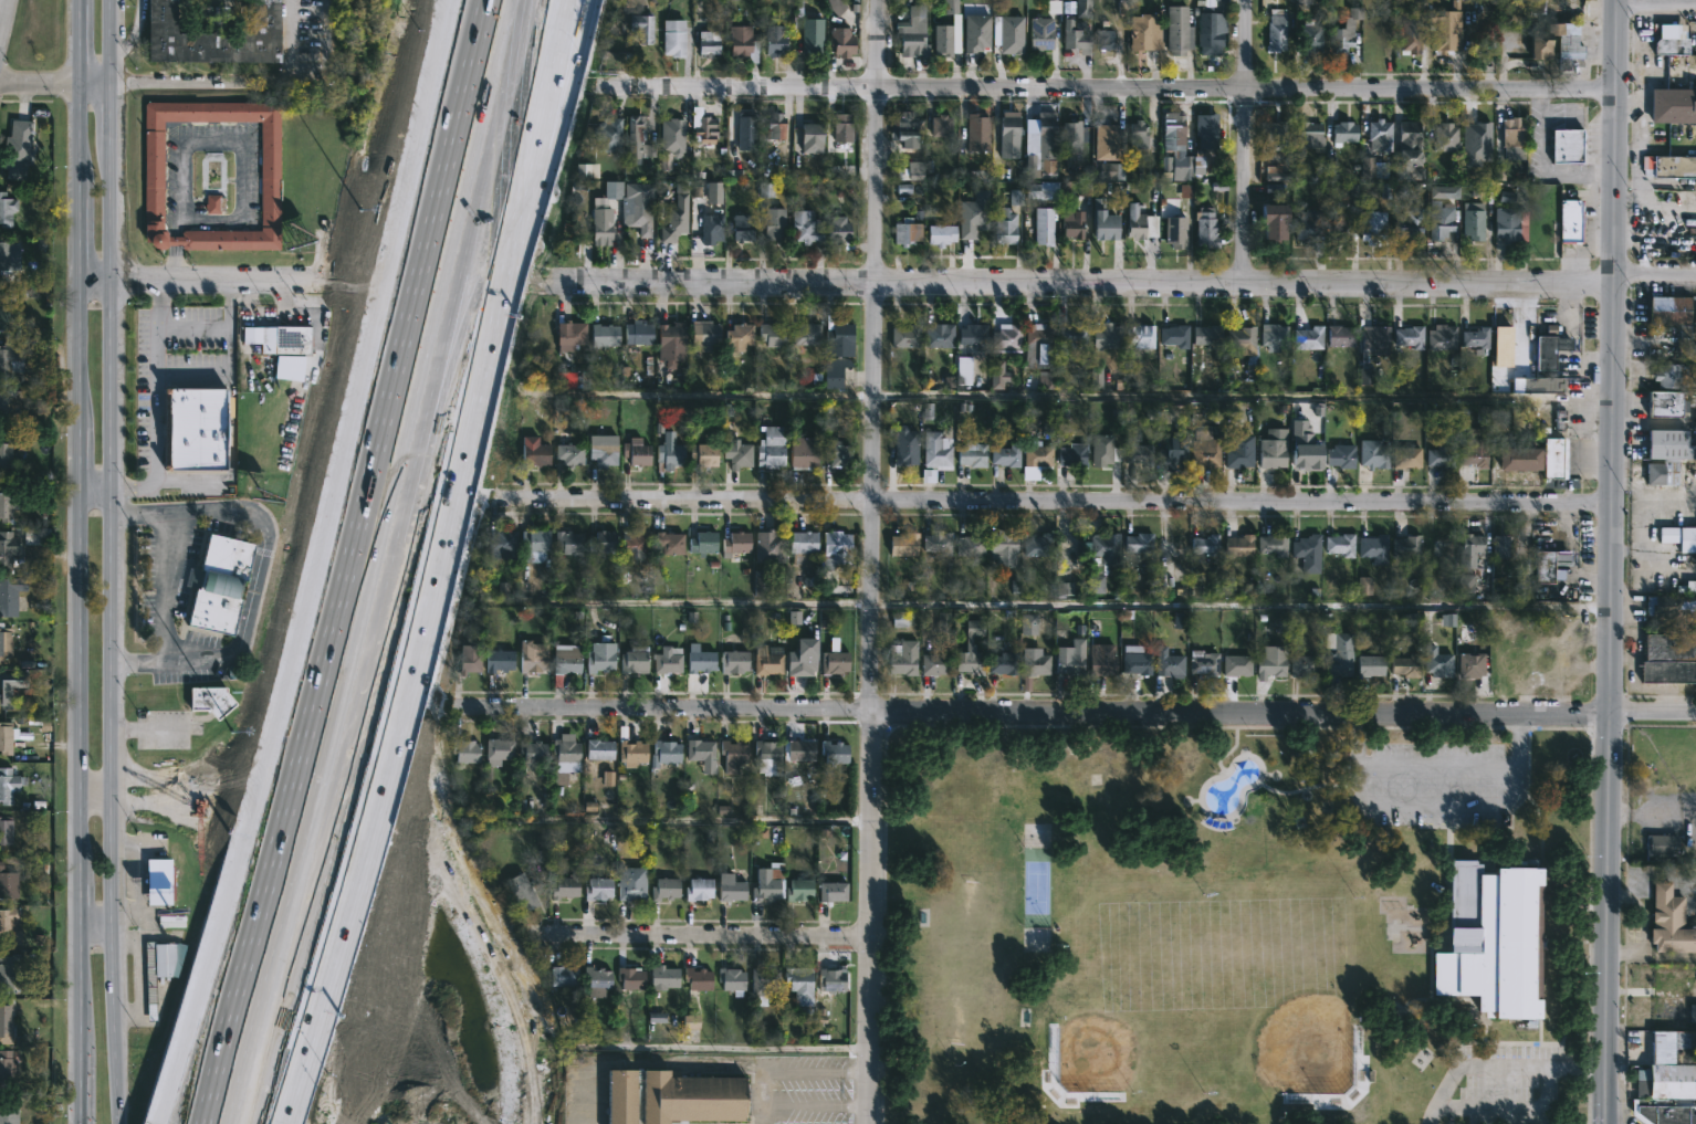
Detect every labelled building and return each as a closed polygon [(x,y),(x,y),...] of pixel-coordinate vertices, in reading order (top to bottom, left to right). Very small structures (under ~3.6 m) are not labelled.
[(144,61),(144,0),(173,0),(172,33),(248,33),(248,0),(276,0),(275,61),(144,61)] [(296,46),(296,0),(320,0),(320,46),(296,46)] [(1058,0),(1061,0),(1061,13),(1047,13),(1047,0),(1058,0)] [(1075,17),(1076,0),(1091,0),(1090,13),(1090,17),(1075,17)] [(1528,13),(1528,0),(1547,0),(1547,6),(1547,9),(1545,9),(1545,13),(1528,13)] [(1186,7),(1186,27),(1193,27),(1192,49),(1184,50),(1184,55),(1169,55),(1169,50),(1166,50),(1166,6),(1186,7)] [(1212,6),(1212,12),(1216,12),(1216,31),(1223,31),(1223,46),(1219,46),(1219,54),(1201,54),(1201,46),(1197,46),(1197,11),(1201,11),(1201,6),(1212,6)] [(1362,7),(1361,18),(1354,18),(1352,48),(1347,48),(1346,55),(1333,54),(1333,38),(1332,38),(1332,28),(1343,28),(1343,15),(1349,17),(1349,7),(1362,7)] [(1286,15),(1285,50),(1278,50),(1278,53),(1266,52),(1267,21),(1269,21),(1269,9),(1285,9),(1285,15),(1286,15)] [(1453,14),(1453,19),(1461,19),(1459,50),(1452,50),(1452,54),(1445,54),(1445,50),(1433,50),(1433,29),(1428,29),(1428,10),(1453,10),(1453,14)] [(1421,11),(1421,54),(1409,54),(1409,50),(1401,50),(1401,11),(1421,11)] [(650,12),(650,15),(652,15),(652,44),(638,43),(638,31),(628,31),(628,14),(645,14),(645,12),(650,12)] [(925,13),(925,43),(929,43),(929,62),(921,62),(921,56),(918,56),(918,54),(913,54),(913,56),(901,56),(901,30),(897,30),(897,21),(908,21),(910,13),(925,13)] [(1151,13),(1161,14),(1160,50),(1128,50),(1128,44),(1130,44),(1129,28),(1130,15),(1139,15),(1139,13),(1151,13)] [(960,14),(960,53),(951,53),(951,57),(942,57),(942,52),(933,52),(933,24),(951,24),(951,14),(960,14)] [(966,53),(963,53),(963,14),(990,14),(988,48),(981,48),(981,51),(975,51),(975,53),(966,53)] [(1024,15),(1025,54),(1001,54),(1001,44),(994,44),(993,15),(1024,15)] [(1039,17),(1039,18),(1053,18),(1053,50),(1041,49),(1041,51),(1029,50),(1029,18),(1039,17)] [(1075,18),(1075,29),(1081,27),(1081,33),(1092,33),(1090,55),(1080,54),(1080,48),(1065,48),(1065,18),(1075,18)] [(685,20),(684,57),(671,56),(671,54),(663,54),(663,19),(685,20)] [(804,53),(800,53),(802,23),(808,23),(808,20),(812,19),(821,19),(821,53),(804,53)] [(1317,19),(1317,25),(1321,25),(1322,50),(1316,51),(1316,55),(1302,54),(1302,50),(1299,50),(1299,24),(1302,24),(1302,19),(1317,19)] [(778,23),(778,24),(784,24),(784,32),(786,32),(786,53),(783,53),(783,56),(768,56),(768,53),(766,53),(767,28),(772,28),(772,23),(778,23)] [(1578,23),(1578,44),(1584,44),(1584,57),(1569,57),(1569,71),(1545,71),(1545,59),(1530,59),(1530,29),(1536,29),(1536,31),(1547,31),(1547,23),(1578,23)] [(750,27),(750,34),(756,34),(756,63),(747,63),(747,59),(730,59),(730,32),(727,32),(727,28),(750,27)] [(1477,50),(1494,50),(1494,29),(1477,29),(1477,50)] [(711,54),(711,57),(705,57),(705,54),(698,54),(697,31),(718,31),(718,54),(711,54)] [(844,32),(844,39),(854,39),(854,54),(849,54),(848,57),(836,57),(836,48),(834,48),(834,32),(844,32)] [(1097,51),(1113,51),(1113,32),(1097,32),(1097,51)] [(1688,54),(1655,54),(1655,42),(1660,38),(1688,39),(1688,54)] [(1652,88),(1695,89),(1695,123),(1652,123),(1652,88)] [(276,102),(278,250),(184,251),(184,245),(163,245),(163,248),(151,248),(145,242),(143,238),(142,224),(142,102),(276,102)] [(700,113),(700,116),(715,119),(716,136),(713,136),(713,148),(702,148),(702,144),(698,144),(698,136),(693,136),(693,127),(691,127),(691,104),(700,105),(700,113)] [(740,140),(736,140),(736,112),(755,112),(754,140),(740,140)] [(910,112),(910,117),(915,118),(915,140),(894,140),(896,117),(899,117),(900,112),(910,112)] [(781,113),(781,117),(784,117),(785,139),(767,138),(766,117),(767,117),(767,113),(781,113)] [(1204,136),(1195,136),(1195,114),(1217,113),(1216,136),(1204,136)] [(850,139),(850,143),(833,143),(834,114),(851,114),(850,139)] [(945,114),(945,117),(951,117),(951,137),(930,137),(930,117),(938,117),(938,114),(945,114)] [(976,114),(976,116),(988,116),(988,150),(966,150),(966,114),(976,114)] [(1049,114),(1049,117),(1056,117),(1057,178),(1026,178),(1026,168),(1040,168),(1040,161),(1038,161),(1037,141),(1038,116),(1045,116),(1045,114),(1049,114)] [(1184,115),(1183,127),(1193,127),(1193,156),(1194,156),(1194,149),(1203,149),(1203,174),(1191,174),(1191,198),(1180,198),(1180,181),(1171,181),(1171,178),(1160,178),(1160,167),(1172,168),(1172,150),(1163,150),(1163,117),(1171,117),(1171,115),(1184,115)] [(643,116),(643,145),(649,145),(649,156),(627,158),(627,116),(643,116)] [(1018,116),(1018,149),(1013,149),(1013,147),(1005,147),(1005,136),(998,136),(999,116),(1018,116)] [(1520,117),(1520,124),(1526,124),(1526,135),(1522,135),(1522,146),(1524,157),(1503,157),(1503,147),(1501,118),(1520,117)] [(621,118),(620,153),(595,153),(595,124),(598,123),(607,124),(607,118),(621,118)] [(1382,118),(1382,122),(1391,122),(1391,150),(1381,150),(1381,140),(1368,140),(1369,122),(1375,122),(1375,118),(1382,118)] [(29,135),(28,149),(39,151),(35,180),(6,177),(7,168),(3,168),(7,136),(9,136),(11,119),(31,122),(29,135)] [(1141,119),(1141,124),(1147,124),(1147,148),(1129,148),(1129,124),(1134,124),(1134,119),(1141,119)] [(1069,148),(1061,148),(1061,123),(1074,123),(1074,120),(1080,120),(1080,148),(1069,148)] [(1287,122),(1286,150),(1265,150),(1266,127),(1268,127),(1268,122),(1287,122)] [(1308,122),(1308,123),(1322,123),(1321,148),(1298,148),(1298,122),(1308,122)] [(1352,122),(1352,124),(1357,124),(1357,140),(1332,143),(1332,124),(1338,124),(1338,122),(1352,122)] [(1410,182),(1393,182),(1393,166),(1399,166),(1399,122),(1420,122),(1420,166),(1410,166),(1410,182)] [(821,124),(821,153),(800,153),(800,123),(821,124)] [(1452,123),(1452,126),(1457,126),(1457,141),(1459,141),(1459,151),(1432,151),(1432,139),(1435,139),(1435,126),(1441,126),(1441,123),(1452,123)] [(1118,125),(1117,132),(1124,132),(1123,160),(1093,159),(1095,125),(1118,125)] [(1580,164),(1552,164),(1552,129),(1583,129),(1583,164),(1580,164)] [(1654,157),(1695,157),(1695,177),(1655,177),(1654,177),(1654,157)] [(624,181),(622,183),(629,183),(630,190),(624,191),(624,197),(629,197),(629,196),(655,196),(655,199),(656,199),(656,223),(652,223),(651,238),(639,238),(639,227),(629,227),(629,221),(621,221),(621,199),(605,198),(606,180),(624,181)] [(1059,181),(1059,199),(1027,198),(1027,183),(1059,181)] [(721,205),(721,184),(707,184),(707,205),(721,205)] [(1212,205),(1226,205),(1226,187),(1212,187),(1212,205)] [(10,224),(0,224),(0,191),(6,191),(6,198),(17,198),(17,211),(10,211),(10,224)] [(1116,239),(1093,239),(1093,230),(1090,230),(1091,198),(1103,198),(1102,216),(1117,216),(1116,239)] [(1454,221),(1454,231),(1446,231),(1446,238),(1443,238),(1443,240),(1428,240),(1430,200),(1439,200),(1439,207),(1453,207),(1452,221),(1454,221)] [(1581,243),(1559,243),(1560,200),(1582,200),(1581,243)] [(1137,208),(1137,213),(1144,213),(1144,240),(1132,240),(1132,233),(1127,233),(1127,202),(1140,202),(1140,208),(1137,208)] [(1482,203),(1482,210),(1483,210),(1483,241),(1468,241),(1468,235),(1462,234),(1463,210),(1466,210),(1466,202),(1482,203)] [(608,204),(608,208),(613,208),(613,235),(611,235),(611,245),(593,245),(593,208),(594,208),(594,204),(608,204)] [(662,242),(660,242),(659,227),(666,227),(666,206),(684,206),(684,233),(678,233),(678,235),(674,235),(674,242),(662,242)] [(1015,243),(1015,244),(1005,244),(1005,248),(999,246),(1001,244),(994,243),(995,207),(1006,208),(1006,214),(1016,214),(1015,243)] [(1213,208),(1213,219),(1215,219),(1215,223),(1216,223),(1216,233),(1215,233),(1215,237),(1218,237),(1218,249),(1195,248),(1196,220),(1194,220),(1194,211),(1197,212),(1198,207),(1213,208)] [(764,231),(764,208),(784,209),(784,231),(764,231)] [(1053,208),(1053,246),(1034,244),(1034,208),(1053,208)] [(1313,208),(1313,210),(1321,210),(1321,240),(1296,240),(1296,217),(1299,217),(1299,210),(1309,210),(1309,208),(1313,208)] [(1424,208),(1424,240),(1397,238),(1399,219),(1406,219),(1407,210),(1414,210),(1414,208),(1424,208)] [(1528,212),(1527,241),(1501,241),(1501,237),(1494,237),(1494,208),(1520,208),(1520,211),(1528,212)] [(791,210),(813,210),(813,219),(821,219),(823,241),(808,241),(808,245),(802,245),(802,241),(794,241),(794,231),(791,231),(791,210)] [(1085,218),(1083,239),(1074,239),(1074,235),(1064,235),(1064,227),(1062,227),(1062,210),(1075,211),(1075,213),(1077,213),(1077,217),(1085,218)] [(1379,240),(1379,246),(1367,246),(1367,241),(1360,240),(1360,212),(1385,212),(1385,240),(1379,240)] [(722,229),(722,241),(700,240),(700,214),(715,216),(715,228),(722,229)] [(752,214),(752,241),(741,240),(741,243),(736,243),(736,241),(732,241),(732,238),(724,238),(724,225),(732,225),(732,214),(752,214)] [(844,217),(844,222),(850,222),(849,241),(826,241),(826,222),(829,222),(829,217),(844,217)] [(911,217),(911,223),(921,223),(921,241),(912,241),(912,244),(907,244),(907,248),(900,248),(900,244),(893,244),(893,223),(900,223),(900,217),(911,217)] [(1185,235),(1185,250),(1171,249),(1171,244),(1164,244),(1164,217),(1186,218),(1185,235)] [(1350,223),(1350,240),(1328,240),(1328,222),(1350,223)] [(939,223),(939,225),(955,225),(954,244),(943,244),(943,249),(935,249),(935,244),(926,244),(926,225),(935,225),(935,223),(939,223)] [(1264,224),(1264,241),(1285,241),(1285,224),(1264,224)] [(2,274),(0,274),(0,241),(11,241),(11,269),(2,270),(2,274)] [(1679,325),(1650,325),(1650,297),(1690,297),(1690,325),(1679,325)] [(1269,317),(1269,327),(1287,326),(1287,349),(1278,348),(1278,350),(1266,350),(1266,346),(1260,346),(1260,317),(1269,317)] [(648,321),(648,324),(651,324),(651,344),(638,344),(638,353),(626,351),(626,344),(624,344),(624,324),(631,325),(631,319),(648,321)] [(568,321),(568,323),(585,323),(585,345),(573,345),(573,351),(555,351),(556,323),(563,323),(563,321),(568,321)] [(710,321),(710,324),(719,324),(718,345),(710,345),(710,351),(690,351),(690,321),(710,321)] [(684,322),(685,347),(664,347),(664,350),(658,350),(657,325),(672,326),(672,322),(684,322)] [(845,322),(845,325),(847,323),(852,325),(851,367),(841,367),(841,389),(826,389),(825,330),(831,330),(830,326),(831,326),(831,324),(838,324),(838,322),(845,322)] [(743,323),(743,325),(752,325),(752,345),(724,345),(724,330),(731,330),(731,324),(740,324),(740,323),(743,323)] [(1112,323),(1112,326),(1121,326),(1120,349),(1092,348),(1092,347),(1090,347),(1090,333),(1092,333),(1092,323),(1112,323)] [(598,324),(598,327),(605,327),(605,325),(617,326),(617,347),(590,347),(590,324),(598,324)] [(766,324),(768,326),(785,326),(785,347),(765,347),(765,342),(758,342),(758,324),(766,324)] [(819,345),(791,346),(791,330),(797,330),(797,324),(819,324),(819,345)] [(920,349),(890,349),(891,328),(908,328),(909,324),(920,324),(920,349)] [(954,347),(924,347),(924,332),(930,332),(930,328),(939,328),(940,326),(942,326),(943,324),(955,324),(954,347)] [(987,325),(987,347),(976,346),(976,344),(960,343),(960,327),(965,327),(965,324),(987,325)] [(1020,325),(1019,348),(991,348),(991,332),(997,333),(997,324),(1020,325)] [(308,357),(271,356),(272,325),(308,325),(308,357)] [(1038,365),(1025,365),(1025,325),(1054,325),(1054,365),(1038,365)] [(1067,355),(1058,355),(1058,327),(1088,325),(1088,348),(1067,348),(1067,355)] [(1187,325),(1187,349),(1177,349),(1177,345),(1159,345),(1159,327),(1175,327),(1175,325),(1187,325)] [(1222,325),(1222,349),(1206,349),(1206,345),(1193,345),(1193,327),(1222,325)] [(1319,349),(1319,355),(1295,355),(1295,349),(1292,349),(1294,329),(1310,329),(1311,325),(1322,326),(1322,349),(1319,349)] [(1152,346),(1126,345),(1126,330),(1140,330),(1140,329),(1143,329),(1143,326),(1153,326),(1152,346)] [(1255,326),(1254,349),(1225,349),(1226,329),(1239,329),(1239,327),(1255,326)] [(1354,327),(1353,349),(1337,348),(1337,353),(1326,353),(1327,326),(1354,327)] [(1368,349),(1368,368),(1373,368),(1373,385),(1359,385),(1359,368),(1361,368),(1361,326),(1389,326),(1389,349),(1368,349)] [(1423,326),(1423,350),(1412,349),(1412,346),(1401,345),(1401,354),(1393,354),(1393,328),(1410,327),(1410,326),(1423,326)] [(1457,326),(1457,349),(1443,349),(1443,350),(1427,349),(1427,334),(1433,334),(1434,327),(1445,328),(1445,326),(1457,326)] [(1488,326),(1488,350),(1479,349),(1479,346),(1475,346),(1475,350),(1467,350),(1467,346),(1462,346),(1462,332),(1478,332),(1478,326),(1488,326)] [(1500,354),(1495,354),(1494,326),(1511,326),(1511,354),(1500,354)] [(1689,332),(1695,332),(1695,353),(1689,353),(1689,358),(1678,358),(1678,326),(1690,326),(1689,332)] [(1557,330),(1556,336),(1558,336),(1558,338),(1574,338),(1575,345),(1574,345),(1574,350),(1564,350),(1564,351),(1558,350),(1557,371),(1531,370),(1531,364),(1536,364),(1537,336),(1545,336),(1545,329),(1557,330)] [(9,379),(0,379),(0,343),(21,344),(21,358),(9,358),(9,379)] [(1682,364),(1682,366),(1687,366),(1687,387),(1681,387),(1681,389),(1657,389),(1657,381),(1653,381),(1653,371),(1657,371),(1657,364),(1682,364)] [(1561,393),(1521,393),(1522,378),(1562,379),(1561,393)] [(166,389),(219,388),(220,468),(167,469),(166,389)] [(1683,418),(1650,418),(1650,391),(1683,392),(1683,418)] [(14,416),(4,395),(0,397),(0,422),(14,416)] [(1308,421),(1308,424),(1311,424),(1311,430),(1309,430),(1309,434),(1313,434),(1313,443),(1307,443),(1307,449),(1311,449),(1311,444),(1322,444),(1323,461),(1322,461),(1322,469),(1310,469),(1310,473),(1301,473),(1301,466),(1294,466),(1292,464),(1295,435),(1294,435),(1294,420),(1308,421)] [(1229,469),(1225,469),(1225,448),(1231,448),(1232,423),(1253,423),(1252,469),(1229,469)] [(784,428),(783,466),(775,466),(775,470),(763,469),(763,466),(756,466),(756,445),(757,445),(757,440),(763,440),(763,431),(758,431),(758,427),(784,428)] [(1151,445),(1150,463),(1124,463),(1126,428),(1140,428),(1139,445),(1151,445)] [(1259,469),(1259,440),(1266,440),(1266,429),(1286,429),(1286,469),(1259,469)] [(1688,445),(1695,446),(1695,460),(1678,460),(1677,485),(1646,485),(1646,464),(1663,464),(1663,460),(1648,460),(1648,430),(1688,431),(1688,439),(1688,445)] [(953,447),(952,470),(936,470),(936,483),(922,483),(923,470),(933,470),(933,468),(924,466),(925,431),(942,432),(942,438),(949,438),(949,447),(953,447)] [(1210,432),(1210,435),(1219,435),(1219,469),(1192,469),(1192,441),(1196,441),(1196,432),(1210,432)] [(616,435),(616,465),(605,465),(605,469),(595,469),(595,460),(588,460),(588,435),(616,435)] [(537,437),(537,444),(548,444),(548,465),(520,465),(520,437),(537,437)] [(640,438),(640,445),(649,445),(649,465),(639,465),(639,471),(628,471),(628,458),(621,458),(622,443),(628,443),(628,438),(640,438)] [(817,438),(816,471),(791,470),(791,466),(788,466),(789,438),(817,438)] [(1472,438),(1472,447),(1487,448),(1486,470),(1479,470),(1477,468),(1475,468),(1475,464),(1461,464),(1461,438),(1472,438)] [(1562,480),(1542,480),(1543,439),(1562,439),(1562,480)] [(671,440),(671,445),(683,445),(683,466),(671,466),(671,469),(663,469),(662,473),(656,473),(656,445),(662,445),(662,440),(671,440)] [(1380,441),(1380,445),(1390,445),(1389,469),(1374,468),(1373,471),(1367,471),(1367,466),(1359,466),(1359,440),(1380,441)] [(852,447),(851,468),(828,468),(830,458),(823,458),(824,444),(830,444),(830,441),(839,441),(839,447),(852,447)] [(1039,441),(1039,447),(1053,447),(1053,466),(1024,466),(1024,447),(1032,447),(1032,441),(1039,441)] [(10,471),(0,471),(0,443),(10,443),(10,471)] [(737,443),(737,445),(753,447),(752,466),(730,466),(730,459),(722,459),(722,443),(737,443)] [(985,443),(985,468),(970,468),(970,464),(957,464),(957,448),(974,449),(974,443),(985,443)] [(716,444),(715,468),(695,466),(695,461),(689,461),(689,444),(716,444)] [(1018,444),(1019,468),(1006,468),(1006,464),(990,464),(990,449),(1008,448),(1008,444),(1018,444)] [(1088,444),(1088,468),(1059,465),(1059,448),(1070,448),(1070,444),(1088,444)] [(1158,466),(1158,449),(1176,449),(1176,444),(1186,444),(1186,466),(1158,466)] [(583,445),(583,465),(572,465),(572,469),(567,469),(567,465),(562,465),(562,460),(555,460),(555,445),(583,445)] [(1354,445),(1354,470),(1338,470),(1338,466),(1326,466),(1326,449),(1338,449),(1338,445),(1354,445)] [(1427,465),(1426,450),(1437,450),(1437,445),(1456,445),(1456,466),(1427,465)] [(1091,468),(1091,448),(1118,448),(1117,466),(1098,466),(1098,468),(1091,468)] [(1421,449),(1421,468),(1392,469),(1393,448),(1421,449)] [(1541,471),(1498,471),(1498,449),(1541,449),(1541,471)] [(4,523),(0,523),(0,486),(4,486),(4,493),(10,494),(10,515),(6,514),(4,523)] [(630,525),(630,533),(636,533),(636,531),(651,533),(650,553),(640,553),(640,558),(627,558),(627,553),(624,553),(624,538),(625,538),(625,537),(624,536),(624,525),(630,525)] [(1681,527),(1695,527),(1695,554),(1681,554),(1681,527)] [(776,529),(776,535),(784,535),(784,563),(755,564),(754,533),(763,533),(763,529),(776,529)] [(1013,529),(1013,534),(1019,535),(1019,552),(1018,552),(1018,555),(1017,555),(1017,566),(996,568),(996,554),(994,554),(994,560),(992,560),(992,554),(987,554),(987,548),(991,548),(991,532),(998,532),(998,529),(1013,529)] [(603,531),(603,533),(615,533),(616,552),(588,554),(588,538),(594,538),(594,533),(603,531)] [(741,531),(741,533),(750,533),(750,554),(730,554),(730,558),(721,558),(721,539),(727,539),(727,534),(736,534),(736,531),(741,531)] [(818,531),(817,553),(791,553),(791,531),(818,531)] [(1236,531),(1236,537),(1240,537),(1242,534),(1253,535),(1253,558),(1224,558),(1224,531),(1236,531)] [(10,570),(0,570),(0,532),(10,533),(10,537),(15,538),(15,556),(10,556),(10,570)] [(515,532),(514,552),(486,552),(486,538),(493,538),(493,532),(515,532)] [(528,563),(520,563),(520,532),(547,532),(547,553),(528,553),(528,563)] [(568,532),(568,534),(582,534),(582,556),(575,556),(575,564),(561,564),(561,552),(554,552),(554,533),(562,533),(562,535),(565,534),(565,532),(568,532)] [(700,554),(688,554),(688,538),(694,538),(694,533),(716,532),(716,554),(700,554)] [(662,533),(662,534),(682,534),(682,555),(661,555),(661,547),(655,547),(655,533),(662,533)] [(852,534),(851,566),(828,565),(829,548),(821,548),(823,533),(852,534)] [(917,534),(915,557),(889,556),(889,536),(905,537),(905,533),(917,534)] [(951,534),(950,554),(921,553),(922,535),(939,535),(939,533),(951,534)] [(1119,533),(1118,565),(1106,565),(1106,576),(1103,576),(1103,580),(1108,580),(1108,592),(1088,593),(1089,556),(1076,556),(1076,543),(1089,543),(1089,534),(1097,534),(1097,537),(1103,537),(1103,535),(1109,535),(1109,533),(1119,533)] [(1152,534),(1152,558),(1141,558),(1141,554),(1123,553),(1124,536),(1135,536),(1135,533),(1152,534)] [(1054,534),(1054,556),(1025,556),(1025,542),(1028,542),(1028,537),(1040,537),(1040,534),(1054,534)] [(1217,534),(1217,557),(1208,557),(1208,554),(1191,554),(1191,537),(1197,537),(1197,534),(1217,534)] [(1321,534),(1320,574),(1300,574),(1301,557),(1290,557),(1290,542),(1297,542),(1297,538),(1307,538),(1307,536),(1309,536),(1309,534),(1321,534)] [(1353,534),(1353,558),(1342,558),(1342,554),(1325,554),(1325,537),(1341,536),(1341,534),(1353,534)] [(1388,534),(1386,565),(1372,565),(1372,558),(1358,558),(1358,538),(1375,538),(1375,534),(1388,534)] [(1470,534),(1470,536),(1484,536),(1484,558),(1477,558),(1478,555),(1469,554),(1469,552),(1461,552),(1461,537),(1465,537),(1465,534),(1470,534)] [(249,544),(229,637),(184,627),(191,590),(196,590),(199,571),(197,571),(205,535),(249,544)] [(982,557),(955,557),(956,537),(971,537),(971,535),(982,535),(982,557)] [(1287,535),(1287,558),(1275,558),(1275,554),(1257,554),(1257,537),(1265,537),(1265,535),(1274,537),(1274,535),(1287,535)] [(1421,536),(1420,563),(1404,563),(1404,558),(1391,557),(1391,538),(1404,538),(1404,536),(1421,536)] [(1510,538),(1494,538),(1494,559),(1510,559),(1510,538)] [(1570,559),(1570,566),(1554,565),(1553,585),(1545,585),(1545,588),(1542,588),(1542,585),(1533,585),(1535,550),(1570,552),(1570,559)] [(1459,599),(1473,599),(1473,575),(1459,575),(1459,599)] [(1685,581),(1695,582),(1695,593),(1676,592),(1676,586),(1685,586),(1685,581)] [(18,616),(0,616),(0,589),(18,589),(18,616)] [(1685,597),(1695,597),(1695,611),(1686,611),(1686,622),(1653,622),(1653,617),(1646,617),(1646,597),(1685,596),(1685,597)] [(1455,640),(1454,652),(1449,651),(1449,647),(1439,645),(1439,649),(1422,649),(1423,621),(1447,622),(1446,640),(1455,640)] [(1474,622),(1475,644),(1476,644),(1476,654),(1484,654),(1484,676),(1479,676),(1479,679),(1458,680),(1458,654),(1472,654),(1472,645),(1459,645),(1458,622),(1474,622)] [(10,658),(0,658),(0,629),(10,629),(10,632),(10,658)] [(1325,675),(1323,658),(1325,658),(1325,650),(1333,650),(1333,633),(1352,633),(1351,675),(1325,675)] [(1645,635),(1695,635),(1695,684),(1641,684),(1642,662),(1645,662),(1645,635)] [(530,639),(530,642),(545,641),(546,669),(540,669),(540,671),(520,673),(519,639),(530,639)] [(1085,639),(1085,677),(1067,677),(1067,674),(1056,674),(1056,658),(1064,658),(1064,651),(1068,651),(1068,648),(1071,648),(1071,639),(1085,639)] [(461,675),(460,675),(460,644),(468,644),(468,641),(481,641),(481,671),(465,671),(465,675),(461,675)] [(588,672),(586,672),(586,648),(589,648),(589,641),(614,641),(614,669),(594,669),(594,672),(588,672)] [(915,641),(917,676),(888,674),(888,644),(900,645),(900,641),(915,641)] [(565,644),(565,652),(567,652),(567,645),(577,645),(577,652),(579,652),(579,671),(559,671),(559,684),(552,684),(553,643),(565,644)] [(1018,652),(1017,674),(987,673),(987,658),(1001,658),(1001,643),(1012,643),(1011,652),(1018,652)] [(1114,645),(1113,656),(1116,656),(1116,676),(1089,677),(1088,644),(1114,645)] [(622,673),(619,673),(619,653),(624,653),(624,650),(628,650),(628,645),(647,645),(647,671),(628,671),(628,673),(622,673)] [(765,645),(765,653),(783,653),(782,674),(753,674),(753,652),(756,652),(756,645),(765,645)] [(680,647),(680,671),(664,671),(664,673),(652,673),(653,652),(668,653),(668,647),(680,647)] [(1166,647),(1165,655),(1183,655),(1183,676),(1155,677),(1155,647),(1166,647)] [(1286,647),(1285,677),(1257,675),(1257,658),(1263,658),(1263,647),(1286,647)] [(734,649),(746,650),(746,669),(741,669),(741,673),(727,671),(727,674),(721,674),(721,658),(724,658),(724,650),(734,649)] [(489,672),(484,672),(484,650),(512,651),(511,669),(493,669),(493,672),(489,672)] [(714,650),(714,670),(700,672),(700,669),(694,669),(694,673),(685,673),(687,650),(714,650)] [(800,650),(800,651),(815,651),(815,670),(794,670),(795,673),(787,674),(787,651),(800,650)] [(835,650),(848,651),(848,670),(840,670),(840,673),(829,673),(829,689),(820,689),(820,650),(835,650)] [(983,651),(983,673),(974,674),(974,673),(970,673),(970,671),(955,671),(955,652),(983,651)] [(1202,651),(1202,654),(1218,653),(1218,677),(1196,679),(1196,674),(1189,674),(1190,651),(1202,651)] [(1151,653),(1151,676),(1141,676),(1141,679),(1130,679),(1130,674),(1122,674),(1122,656),(1140,656),(1140,653),(1151,653)] [(1392,674),(1391,674),(1391,659),(1409,659),(1409,653),(1421,653),(1421,674),(1392,674)] [(936,675),(920,675),(921,654),(949,655),(949,674),(936,675)] [(1452,655),(1451,677),(1443,677),(1443,674),(1438,673),(1424,673),(1425,658),(1434,658),(1434,656),(1443,658),(1443,654),(1452,655)] [(1024,676),(1020,676),(1020,655),(1049,655),(1049,677),(1024,676)] [(1252,655),(1250,676),(1223,677),(1223,655),(1252,655)] [(1291,677),(1289,677),(1290,656),(1318,656),(1318,677),(1291,677)] [(1368,677),(1358,677),(1358,656),(1383,656),(1383,676),(1368,677)] [(10,708),(0,708),(0,680),(10,681),(10,708)] [(233,703),(214,718),(207,708),(188,708),(188,686),(223,686),(223,692),(233,703)] [(9,755),(0,754),(0,722),(10,722),(10,727),(15,727),(15,738),(10,738),(9,755)] [(574,733),(574,742),(580,743),(580,771),(556,771),(557,748),(553,748),(553,738),(561,738),(561,733),(574,733)] [(495,737),(495,739),(512,739),(512,765),(484,765),(485,737),(495,737)] [(798,737),(798,740),(813,740),(813,760),(786,760),(786,739),(794,739),(794,737),(798,737)] [(458,738),(458,739),(472,739),(472,743),(478,743),(478,761),(454,761),(454,754),(451,754),(451,738),(458,738)] [(526,738),(526,743),(532,743),(532,739),(538,739),(538,743),(545,743),(545,761),(522,761),(522,753),(517,753),(517,738),(526,738)] [(613,740),(611,759),(585,759),(585,738),(613,740)] [(698,739),(698,740),(713,740),(713,759),(685,759),(685,738),(698,739)] [(639,739),(639,742),(646,742),(646,761),(635,761),(635,766),(628,766),(628,761),(622,761),(622,757),(618,757),(618,739),(627,739),(627,743),(632,743),(632,739),(639,739)] [(679,744),(679,763),(670,763),(670,768),(650,768),(650,754),(652,754),(652,739),(673,740),(673,743),(679,744)] [(727,739),(727,743),(740,740),(740,743),(746,743),(746,761),(736,761),(736,774),(724,774),(724,754),(720,754),(720,739),(727,739)] [(784,745),(782,776),(764,775),(764,773),(757,773),(757,767),(755,767),(755,761),(758,761),(758,755),(755,755),(755,739),(782,740),(782,745),(784,745)] [(828,739),(828,744),(834,744),(834,740),(840,740),(840,744),(847,744),(847,763),(823,763),(823,755),(820,754),(820,739),(828,739)] [(10,805),(0,805),(0,767),(10,767),(10,775),(23,776),(23,785),(18,785),(18,790),(10,790),(10,805)] [(1,848),(0,848),(0,819),(3,819),(3,816),(9,816),(10,843),(1,843),(1,848)] [(1671,854),(1671,858),(1658,858),(1658,855),(1646,855),(1646,834),(1677,834),(1677,854),(1671,854)] [(168,858),(168,901),(161,901),(163,889),(148,889),(148,870),(161,870),(163,858),(168,858)] [(1479,872),(1490,872),(1491,865),(1539,866),(1536,1018),(1493,1017),(1493,1010),(1475,1010),(1475,996),(1431,995),(1432,953),(1447,953),(1448,927),(1449,860),(1473,860),(1473,865),(1479,865),(1479,872)] [(7,899),(0,898),(0,861),(2,861),(2,871),(18,872),(17,889),(8,889),(7,899)] [(634,862),(634,866),(645,866),(643,899),(617,900),(617,866),(625,866),(625,862),(634,862)] [(783,862),(782,897),(772,897),(770,903),(767,903),(767,901),(766,901),(766,897),(760,896),(760,901),(751,901),(751,886),(755,886),(755,868),(768,868),(768,862),(783,862)] [(553,900),(551,900),(551,884),(554,884),(554,878),(569,878),(569,864),(577,864),(577,896),(558,896),(558,900),(553,900)] [(537,904),(520,913),(503,880),(521,871),(537,904)] [(732,872),(732,881),(744,881),(744,900),(718,901),(718,872),(732,872)] [(598,875),(598,878),(610,878),(610,896),(605,896),(605,899),(584,900),(584,885),(587,885),(587,878),(598,875)] [(698,876),(698,878),(711,878),(711,897),(684,901),(684,885),(688,885),(688,878),(698,876)] [(798,876),(798,879),(813,879),(812,897),(785,901),(785,886),(788,886),(788,879),(795,879),(795,876),(798,876)] [(678,878),(678,897),(664,900),(664,896),(659,896),(659,901),(650,901),(650,886),(655,886),(655,878),(678,878)] [(1690,925),(1695,925),(1695,927),(1695,951),(1655,950),(1655,943),(1650,943),(1651,928),(1653,928),(1652,910),(1653,910),(1654,881),(1672,882),(1672,895),(1685,896),(1684,928),(1690,928),(1690,925)] [(829,902),(818,902),(818,882),(846,882),(846,901),(830,900),(829,902)] [(10,943),(0,943),(0,908),(25,908),(25,921),(11,921),(10,943)] [(153,942),(153,943),(178,943),(186,945),(178,978),(161,977),(161,984),(157,984),(156,977),(154,977),(155,1020),(145,1020),(143,941),(153,942)] [(561,966),(561,967),(577,967),(577,986),(548,986),(548,966),(561,966)] [(590,966),(590,969),(596,970),(596,967),(604,966),(604,970),(610,970),(609,989),(603,989),(603,997),(586,996),(586,981),(583,981),(583,966),(590,966)] [(661,966),(661,968),(677,968),(677,988),(650,987),(650,966),(661,966)] [(621,967),(638,967),(638,970),(642,970),(642,989),(620,989),(620,981),(616,981),(616,967),(621,967)] [(724,967),(724,968),(737,968),(737,971),(743,971),(743,990),(721,990),(721,983),(718,983),(718,967),(724,967)] [(762,967),(762,969),(778,969),(778,988),(766,988),(765,1006),(753,1006),(753,996),(750,996),(751,967),(762,967)] [(812,967),(812,1015),(794,1015),(793,990),(789,990),(789,984),(784,983),(784,967),(812,967)] [(703,968),(703,970),(710,970),(711,989),(688,990),(687,981),(683,981),(682,970),(697,970),(697,968),(703,968)] [(825,968),(839,968),(839,973),(845,973),(845,990),(831,990),(831,992),(827,992),(827,990),(817,990),(818,968),(825,968)] [(1,1037),(0,1037),(0,1007),(2,1007),(2,1005),(10,1005),(11,1032),(1,1032),(1,1037)] [(1695,1031),(1695,1063),(1695,1098),(1650,1097),(1650,1064),(1646,1064),(1646,1030),(1695,1031)] [(10,1088),(0,1088),(0,1050),(11,1050),(11,1062),(15,1062),(15,1072),(10,1072),(10,1088)] [(687,1121),(687,1123),(605,1123),(606,1069),(668,1069),(668,1073),(668,1076),(742,1076),(742,1121),(687,1121)] [(1692,1105),(1695,1106),(1695,1123),(1643,1123),(1631,1114),(1631,1099),(1692,1100),(1692,1105)] [(17,1109),(17,1123),(0,1123),(0,1109),(17,1109)]
